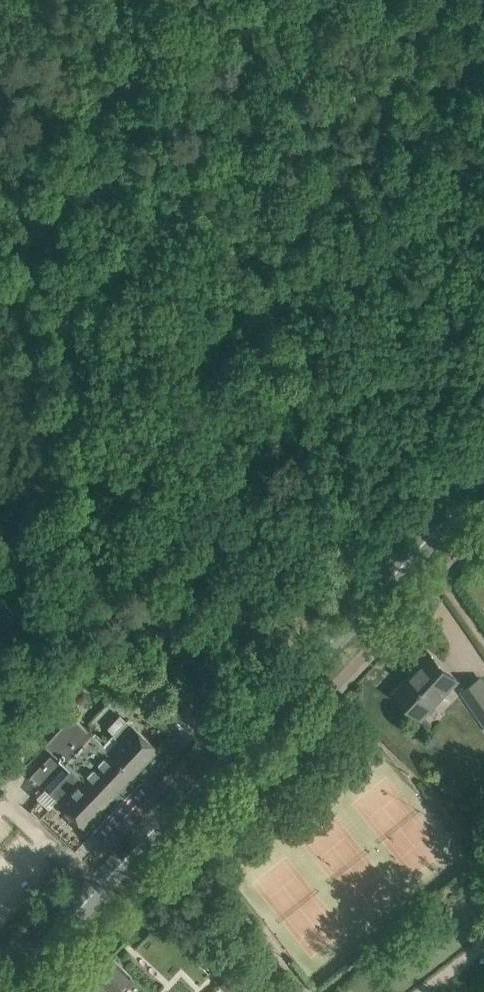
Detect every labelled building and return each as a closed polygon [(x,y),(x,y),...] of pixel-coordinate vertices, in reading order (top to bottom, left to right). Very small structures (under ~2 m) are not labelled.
[(395,692),(421,717),(457,679),(428,652),(415,666),(418,668),(395,692)] [(483,727),(483,681),(480,676),(459,690),(483,727)] [(71,713),(43,742),(70,767),(48,790),(59,801),(58,803),(83,826),(157,748),(132,724),(126,719),(110,735),(116,741),(109,749),(103,743),(71,713)] [(112,991),(121,981),(133,991),(148,991),(104,950),(87,968),(97,977),(82,991),(112,991)] [(235,966),(218,985),(226,991),(264,991),(235,966)]
